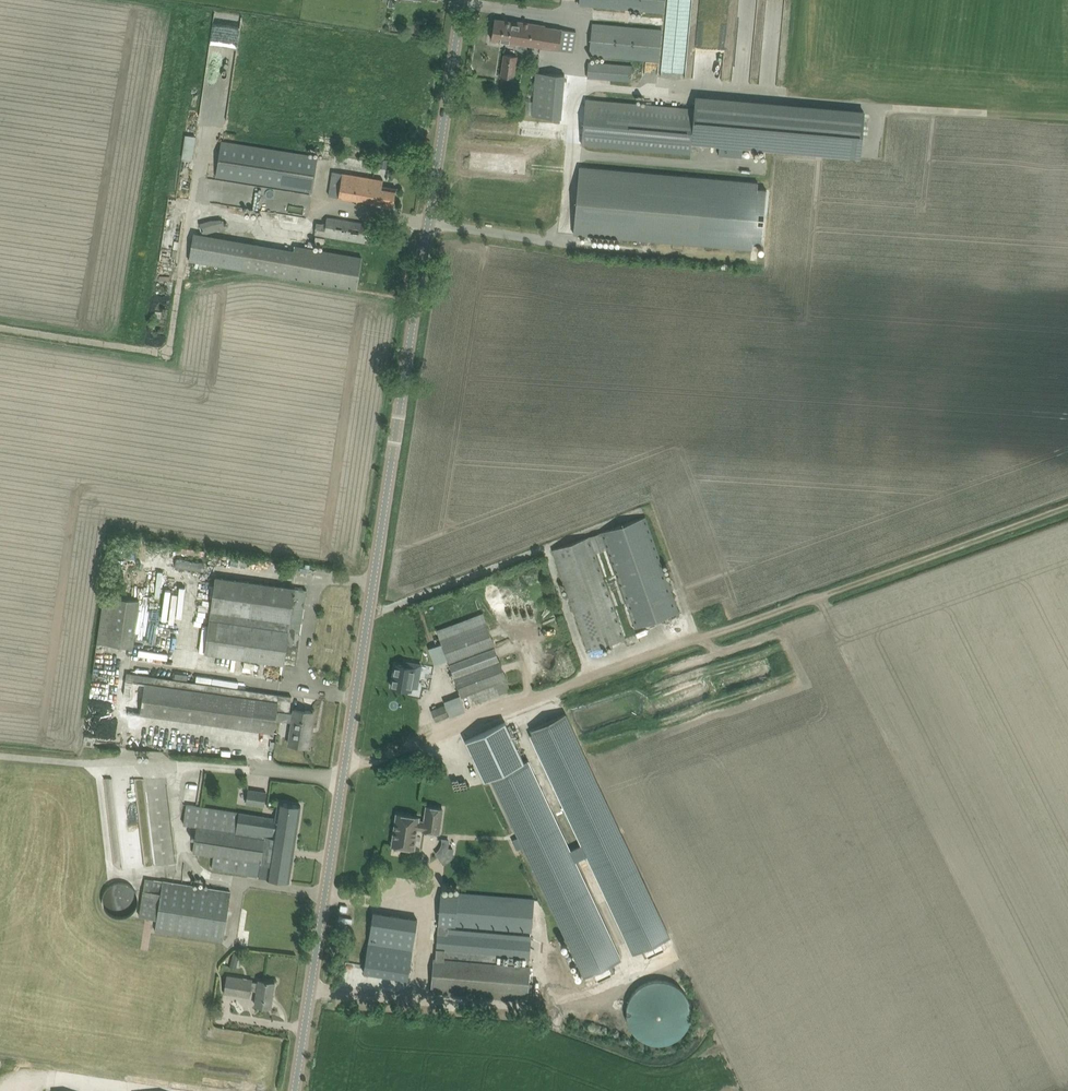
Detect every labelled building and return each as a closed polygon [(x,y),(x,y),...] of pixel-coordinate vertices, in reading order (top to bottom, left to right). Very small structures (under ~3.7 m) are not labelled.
[(579,5),(664,13),(665,0),(580,0),(579,5)] [(517,44),(559,50),(562,29),(562,28),(545,25),(546,25),(523,21),(512,20),(512,21),(495,18),(492,39),(506,41),(506,45),(516,47),(516,44),(517,44)] [(659,62),(662,29),(592,23),(589,56),(659,62)] [(517,56),(515,55),(504,54),(501,75),(514,77),(517,56)] [(632,65),(589,61),(587,77),(631,81),(632,65)] [(536,72),(532,108),(528,107),(527,114),(532,115),(532,116),(561,118),(565,75),(536,72)] [(695,109),(586,99),(582,144),(691,154),(692,143),(720,146),(719,155),(743,157),(743,148),(861,158),(865,110),(696,95),(695,102),(695,109)] [(194,159),(196,135),(185,134),(183,158),(194,159)] [(216,177),(312,192),(318,156),(222,140),(216,177)] [(387,168),(388,160),(388,159),(380,158),(379,166),(387,168)] [(758,183),(580,167),(574,234),(752,249),(753,243),(762,244),(763,234),(766,235),(768,219),(764,219),(764,215),(768,215),(770,190),(758,189),(758,183)] [(328,195),(383,204),(393,206),(396,187),(383,185),(384,179),(333,171),(328,195)] [(368,223),(327,217),(326,224),(317,222),(315,234),(365,242),(368,223)] [(203,234),(226,228),(223,219),(213,220),(200,223),(203,234)] [(242,270),(247,242),(194,233),(189,260),(192,261),(242,270)] [(294,250),(284,248),(280,276),(357,290),(357,289),(363,256),(295,245),(294,250)] [(589,650),(625,638),(595,552),(608,548),(636,627),(679,612),(646,516),(554,549),(589,650)] [(205,652),(285,663),(296,665),(307,589),(215,576),(205,652)] [(97,642),(134,647),(140,600),(104,595),(97,642)] [(442,643),(462,696),(507,679),(495,646),(496,646),(484,613),(437,630),(440,637),(434,639),(436,645),(442,643)] [(205,652),(208,626),(203,625),(199,652),(205,652)] [(396,663),(392,686),(409,689),(411,690),(412,686),(417,687),(420,670),(421,664),(405,661),(405,665),(396,663)] [(127,672),(126,679),(146,681),(141,713),(274,732),(276,719),(293,721),(294,713),(290,712),(292,696),(281,694),(127,672)] [(465,708),(460,696),(445,702),(450,714),(465,708)] [(432,709),(437,720),(450,715),(446,704),(432,709)] [(293,721),(290,744),(297,745),(308,746),(314,712),(295,709),(294,713),(293,721)] [(636,952),(642,949),(664,939),(670,935),(671,935),(566,713),(564,714),(531,729),(533,733),(529,734),(582,844),(586,854),(607,899),(627,942),(633,954),(636,952)] [(584,976),(592,972),(596,979),(615,971),(612,963),(620,959),(622,958),(576,859),(571,848),(528,759),(524,761),(506,722),(465,740),(484,780),(491,777),(518,836),(512,839),(517,849),(523,846),(584,976)] [(168,776),(136,778),(137,792),(147,791),(152,865),(174,863),(168,776)] [(265,806),(267,791),(248,788),(246,803),(265,806)] [(248,861),(246,873),(290,880),(301,805),(278,801),(276,818),(187,804),(184,823),(197,826),(193,853),(248,861)] [(393,845),(416,848),(418,830),(422,830),(422,831),(440,834),(444,807),(426,805),(424,820),(420,819),(421,816),(398,813),(393,845)] [(449,856),(450,838),(441,838),(440,856),(449,856)] [(130,866),(144,865),(143,850),(124,851),(124,853),(129,852),(130,859),(129,859),(130,866)] [(223,941),(231,891),(163,880),(145,877),(139,915),(157,918),(155,930),(223,941)] [(128,879),(104,889),(109,901),(115,899),(119,909),(130,905),(128,899),(135,896),(128,879)] [(431,992),(523,1000),(523,997),(528,997),(528,993),(532,994),(533,983),(530,983),(531,965),(529,965),(532,935),(449,928),(449,925),(456,926),(532,933),(535,898),(441,890),(436,957),(434,957),(431,992)] [(373,912),(369,942),(364,971),(408,978),(418,919),(373,912)] [(232,958),(239,959),(241,952),(234,951),(232,958)] [(255,1004),(260,1005),(271,1006),(275,982),(264,980),(260,979),(259,982),(252,981),(253,977),(227,973),(225,992),(250,996),(251,989),(257,990),(255,1004)] [(671,1040),(685,1034),(690,1006),(679,982),(660,979),(657,979),(632,991),(628,1013),(630,1024),(637,1026),(641,1035),(669,1041),(671,1040)]
